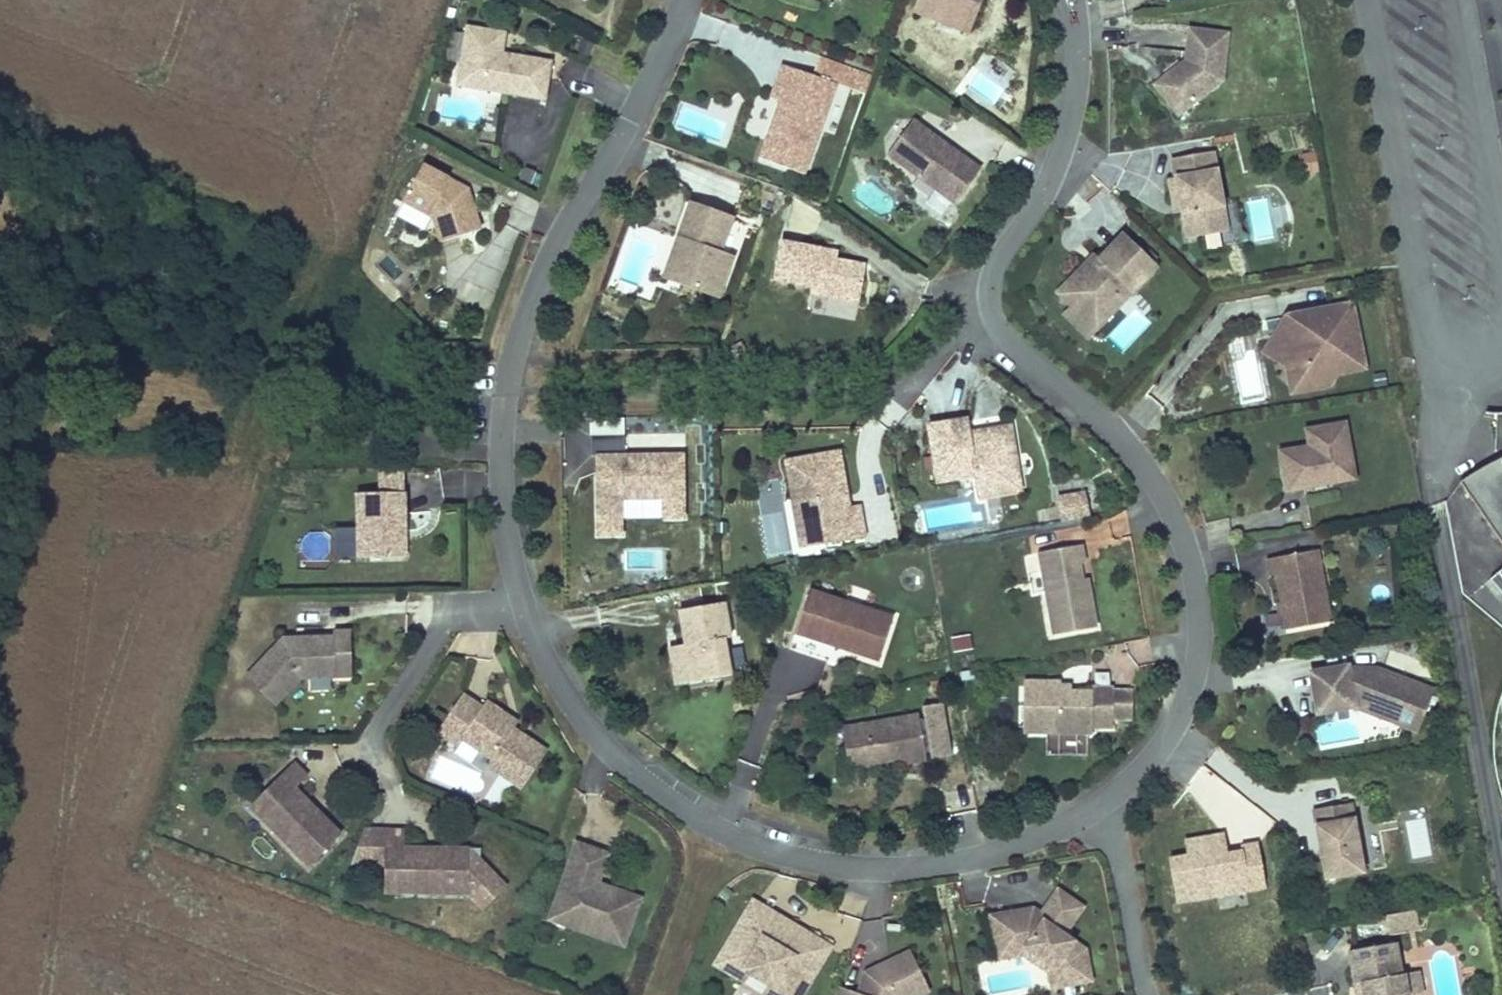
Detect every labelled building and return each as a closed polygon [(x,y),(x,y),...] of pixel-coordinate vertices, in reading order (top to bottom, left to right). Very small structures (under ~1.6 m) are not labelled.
[(910,3),(933,12),(936,5),(964,17),(971,0),(912,0),(910,3)] [(962,23),(964,17),(936,5),(933,12),(962,23)] [(1179,56),(1159,71),(1183,101),(1215,75),(1220,28),(1182,23),(1179,56)] [(499,43),(482,41),(484,28),(463,24),(455,73),(485,78),(483,89),(540,99),(546,60),(507,53),(506,57),(497,57),(498,52),(499,43)] [(484,28),(482,41),(499,43),(501,31),(484,28)] [(829,81),(774,61),(766,83),(775,86),(750,155),(795,172),(829,81)] [(1172,110),(1183,101),(1159,71),(1147,80),(1172,110)] [(452,83),(483,89),(485,78),(455,73),(452,83)] [(950,198),(974,164),(905,115),(881,152),(950,198)] [(1170,172),(1164,173),(1168,197),(1175,196),(1177,207),(1183,233),(1223,225),(1207,146),(1166,153),(1170,172)] [(1304,177),(1319,174),(1316,152),(1300,155),(1304,177)] [(454,186),(447,182),(450,178),(424,164),(404,201),(433,218),(434,223),(438,240),(478,231),(468,187),(456,181),(454,186)] [(447,182),(454,186),(456,181),(450,178),(447,182)] [(933,195),(924,208),(947,224),(956,211),(933,195)] [(1177,207),(1175,196),(1168,197),(1170,208),(1177,207)] [(430,232),(434,223),(433,218),(404,201),(397,215),(430,232)] [(675,237),(687,241),(675,278),(717,293),(729,253),(716,247),(728,215),(688,201),(675,237)] [(1117,230),(1092,256),(1096,260),(1088,267),(1080,260),(1057,282),(1055,295),(1064,304),(1076,301),(1080,297),(1098,314),(1150,262),(1117,230)] [(662,273),(675,278),(687,241),(675,237),(662,273)] [(828,255),(830,246),(773,238),(768,276),(804,281),(803,288),(851,294),(858,260),(828,255)] [(1088,267),(1096,260),(1092,256),(1088,252),(1080,260),(1088,267)] [(1057,310),(1080,332),(1098,314),(1080,297),(1076,301),(1064,304),(1057,310)] [(1348,299),(1299,309),(1303,323),(1284,328),(1265,332),(1268,351),(1282,350),(1283,363),(1304,358),(1305,365),(1325,383),(1333,368),(1361,363),(1348,299)] [(1284,328),(1303,323),(1299,309),(1281,312),(1284,328)] [(1130,350),(1139,325),(1120,318),(1111,343),(1130,350)] [(1305,365),(1304,358),(1283,363),(1287,388),(1325,383),(1305,365)] [(975,431),(966,432),(965,428),(963,414),(926,419),(934,477),(971,471),(973,480),(1016,474),(1007,420),(975,426),(975,431)] [(1331,476),(1351,472),(1342,417),(1304,424),(1307,441),(1278,446),(1284,483),(1300,481),(1331,476)] [(589,456),(594,456),(595,535),(624,535),(623,500),(661,499),(661,519),(686,518),(685,452),(626,453),(626,433),(589,434),(589,456)] [(1489,454),(1446,475),(1501,555),(1501,449),(1489,454)] [(783,459),(796,531),(813,529),(815,542),(862,534),(856,502),(845,504),(838,505),(836,494),(843,492),(835,450),(783,459)] [(974,492),(1018,485),(1016,474),(973,480),(974,492)] [(1302,489),(1331,485),(1331,476),(1300,481),(1302,489)] [(782,484),(761,485),(762,555),(784,555),(782,484)] [(1091,517),(1087,490),(1056,495),(1060,522),(1091,517)] [(358,491),(357,554),(404,555),(405,491),(358,491)] [(836,494),(838,505),(845,504),(843,492),(836,494)] [(799,545),(815,542),(813,529),(796,531),(799,545)] [(1096,627),(1090,587),(1084,588),(1082,579),(1079,562),(1085,561),(1082,544),(1036,552),(1051,635),(1096,627)] [(1268,572),(1274,570),(1283,625),(1328,617),(1315,545),(1264,554),(1268,572)] [(1486,568),(1501,587),(1501,556),(1486,568)] [(822,655),(828,641),(830,636),(843,641),(841,646),(874,656),(889,612),(805,584),(786,644),(822,655)] [(668,666),(677,664),(681,682),(728,673),(719,636),(725,634),(716,600),(671,610),(680,643),(672,645),(673,650),(664,652),(668,666)] [(349,662),(348,630),(331,630),(331,636),(302,636),(302,641),(294,641),(294,637),(280,637),(245,679),(276,705),(300,676),(335,675),(335,662),(349,662)] [(973,649),(970,633),(950,636),(953,652),(973,649)] [(843,641),(830,636),(828,641),(841,646),(843,641)] [(349,674),(349,662),(335,662),(335,675),(349,674)] [(1367,682),(1345,673),(1346,663),(1340,663),(1308,669),(1315,709),(1352,702),(1389,715),(1396,696),(1423,705),(1430,685),(1374,664),(1367,682)] [(1374,664),(1346,663),(1345,673),(1367,682),(1374,664)] [(681,682),(677,664),(668,666),(672,684),(681,682)] [(1056,690),(1056,684),(1056,681),(1020,681),(1020,735),(1087,737),(1087,730),(1108,731),(1110,690),(1109,687),(1088,687),(1087,692),(1067,691),(1056,690)] [(332,694),(332,682),(309,682),(309,694),(332,694)] [(1110,690),(1108,731),(1128,731),(1129,690),(1110,690)] [(546,748),(512,725),(506,722),(509,716),(484,699),(480,707),(460,693),(436,731),(457,745),(461,739),(491,757),(487,764),(522,786),(546,748)] [(1416,725),(1423,705),(1396,696),(1389,715),(1416,725)] [(838,726),(844,766),(889,758),(889,763),(922,757),(914,712),(838,726)] [(512,725),(515,720),(509,716),(506,722),(512,725)] [(313,807),(307,801),(311,798),(294,782),(307,769),(294,756),(265,784),(278,798),(263,812),(308,859),(341,827),(316,803),(313,807)] [(250,799),(263,812),(278,798),(265,784),(250,799)] [(316,803),(311,798),(307,801),(313,807),(316,803)] [(1306,808),(1319,876),(1365,866),(1352,798),(1306,808)] [(470,889),(470,844),(436,843),(436,847),(427,847),(427,842),(406,842),(406,825),(386,825),(385,864),(403,865),(403,886),(470,889)] [(1182,856),(1213,850),(1214,854),(1221,853),(1217,833),(1179,841),(1182,856)] [(599,892),(595,885),(598,878),(608,849),(576,838),(554,901),(570,905),(566,921),(624,940),(641,893),(614,884),(599,892)] [(1221,853),(1214,854),(1213,850),(1182,856),(1163,860),(1172,903),(1260,883),(1251,841),(1235,845),(1236,850),(1221,853)] [(385,864),(385,885),(403,886),(403,865),(385,864)] [(614,884),(598,878),(595,885),(599,892),(614,884)] [(1048,964),(1054,983),(1086,978),(1080,945),(1061,932),(1080,904),(1055,886),(1039,910),(1036,914),(1033,912),(1031,910),(1030,906),(999,911),(1001,931),(1048,964)] [(713,960),(723,965),(734,944),(729,940),(754,903),(786,921),(788,918),(750,896),(713,960)] [(549,915),(566,921),(570,905),(554,901),(549,915)] [(729,940),(734,944),(723,965),(740,976),(745,967),(769,981),(773,984),(776,979),(798,991),(829,941),(788,918),(786,921),(754,903),(729,940)] [(1046,985),(1054,983),(1048,964),(1001,931),(999,911),(987,913),(995,957),(1020,952),(1043,970),(1046,985)] [(1415,914),(1385,919),(1388,935),(1418,929),(1415,914)] [(1405,994),(1401,971),(1397,972),(1392,940),(1346,948),(1352,982),(1358,981),(1361,994),(1405,994)] [(855,990),(835,983),(831,994),(900,994),(926,978),(905,943),(862,969),(859,977),(864,986),(862,992),(855,990)] [(1401,971),(1405,994),(1420,991),(1416,968),(1401,971)] [(864,986),(859,977),(855,990),(862,992),(864,986)] [(772,994),(796,994),(798,991),(776,979),(773,984),(769,981),(764,990),(772,994)] [(1358,981),(1352,982),(1354,994),(1361,994),(1358,981)] [(1328,987),(1308,990),(1309,994),(1329,994),(1328,987)]
